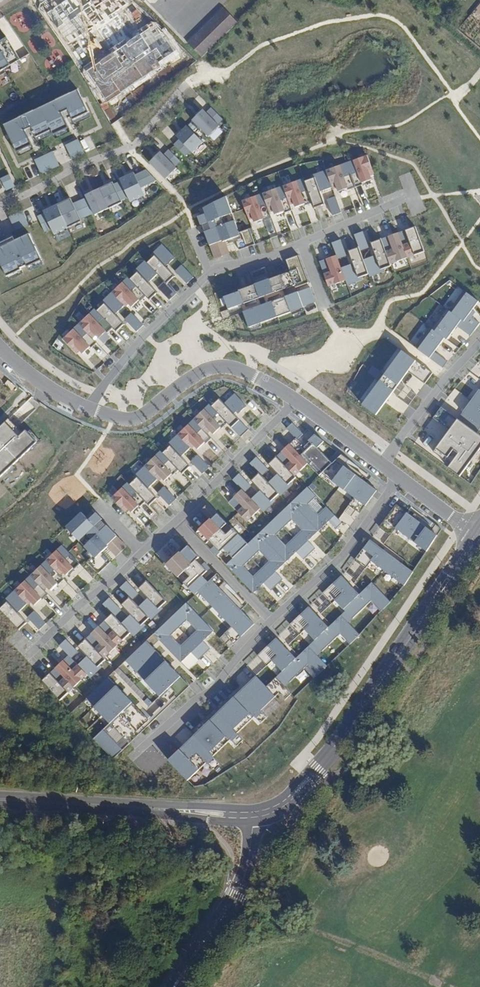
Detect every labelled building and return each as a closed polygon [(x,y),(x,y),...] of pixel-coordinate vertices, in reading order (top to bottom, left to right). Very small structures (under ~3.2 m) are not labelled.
[(201,58),(209,50),(211,48),(237,22),(223,8),(187,43),(201,58)] [(5,69),(20,60),(5,37),(0,40),(0,72),(5,69)] [(77,90),(3,125),(8,134),(8,136),(10,139),(16,153),(32,145),(28,137),(34,134),(35,138),(51,130),(53,135),(68,128),(65,120),(71,117),(72,120),(74,120),(88,113),(84,103),(81,99),(77,90)] [(211,108),(206,113),(217,125),(222,120),(211,108)] [(197,116),(192,121),(208,137),(219,127),(217,125),(206,113),(203,110),(197,116)] [(183,130),(175,137),(179,140),(190,151),(192,153),(202,143),(186,126),(183,130)] [(66,145),(73,160),(85,154),(79,141),(78,139),(66,145)] [(173,145),(184,157),(190,151),(179,140),(175,144),(173,145)] [(168,150),(163,155),(174,167),(179,162),(168,150)] [(35,160),(42,175),(60,166),(53,152),(35,160)] [(149,163),(165,179),(167,178),(176,169),(174,167),(163,155),(160,152),(153,159),(149,163)] [(320,192),(332,188),(332,187),(333,189),(337,188),(338,192),(348,189),(348,190),(356,188),(363,185),(362,183),(372,180),(370,176),(374,174),(367,156),(347,163),(326,171),(311,176),(312,179),(305,181),(304,179),(283,186),(262,194),(242,201),(245,209),(249,219),(253,218),(254,222),(264,219),(264,221),(272,218),(269,212),(273,211),(275,215),(284,211),(285,213),(292,210),(290,204),(294,203),(296,207),(305,204),(305,206),(313,203),(315,209),(325,205),(320,192)] [(143,171),(134,175),(140,188),(155,180),(145,170),(143,171)] [(120,179),(119,179),(120,182),(127,197),(130,203),(144,196),(140,188),(134,175),(133,173),(125,176),(120,179)] [(1,179),(7,191),(15,187),(10,175),(1,179)] [(105,186),(98,189),(108,209),(121,203),(120,201),(113,185),(112,182),(105,186)] [(120,182),(113,185),(120,201),(127,197),(120,182)] [(93,213),(94,215),(108,209),(98,189),(94,191),(85,195),(86,198),(93,213)] [(206,214),(202,215),(198,216),(201,225),(202,224),(209,244),(215,259),(230,254),(225,241),(235,238),(239,250),(255,244),(249,229),(239,231),(232,213),(226,197),(204,208),(206,214)] [(56,205),(67,228),(81,222),(80,220),(73,204),(70,198),(63,202),(56,205)] [(79,201),(86,216),(93,213),(86,198),(79,201)] [(86,216),(79,201),(73,204),(80,220),(86,216)] [(329,205),(333,216),(342,213),(338,201),(329,205)] [(51,229),(53,234),(67,228),(56,205),(53,206),(43,211),(42,211),(44,213),(51,229)] [(22,211),(9,216),(16,230),(28,225),(26,222),(22,211)] [(38,220),(44,232),(51,229),(44,213),(38,216),(37,217),(38,220)] [(396,258),(423,249),(415,227),(370,242),(375,254),(363,259),(358,246),(348,250),(353,263),(341,267),(336,255),(319,261),(328,286),(345,280),(347,284),(361,279),(361,277),(368,274),(368,271),(375,268),(376,271),(391,266),(390,263),(397,260),(396,258)] [(363,232),(354,235),(358,246),(367,243),(363,232)] [(7,277),(21,270),(20,268),(26,266),(27,267),(41,261),(29,234),(16,240),(7,244),(0,247),(0,263),(7,277)] [(341,240),(332,243),(336,255),(345,252),(341,240)] [(168,264),(175,257),(162,244),(153,254),(151,255),(153,257),(147,263),(145,261),(134,272),(136,274),(130,279),(128,277),(119,285),(113,291),(106,298),(101,303),(103,305),(97,311),(95,309),(86,317),(80,323),(63,339),(77,354),(80,351),(83,354),(90,347),(91,348),(97,343),(93,338),(96,335),(99,339),(106,332),(107,333),(113,328),(117,332),(122,328),(125,325),(115,315),(125,306),(128,304),(132,307),(139,300),(140,301),(146,296),(150,301),(158,293),(148,283),(158,274),(167,284),(173,279),(175,277),(165,266),(168,264)] [(308,282),(298,255),(286,260),(290,271),(269,279),(265,267),(250,273),(255,284),(239,290),(239,291),(224,297),(229,309),(285,288),(295,285),(296,287),(308,282)] [(178,274),(187,284),(194,277),(183,264),(175,271),(178,274)] [(161,291),(170,300),(176,294),(167,284),(165,281),(158,288),(161,291)] [(315,301),(310,287),(288,295),(243,312),(249,327),(303,308),(303,306),(315,301)] [(285,288),(229,309),(230,313),(242,308),(243,312),(288,295),(285,288)] [(449,311),(475,330),(479,325),(479,324),(468,315),(479,301),(464,290),(449,311)] [(446,309),(432,329),(444,338),(447,340),(456,327),(470,336),(475,330),(449,311),(446,309)] [(143,325),(132,313),(125,319),(128,322),(137,332),(143,325)] [(432,329),(429,327),(415,347),(443,368),(448,363),(434,352),(444,338),(432,329)] [(402,351),(384,375),(372,366),(367,373),(379,382),(362,405),(376,415),(392,394),(399,383),(408,372),(424,385),(433,373),(402,351)] [(416,396),(399,383),(392,394),(408,406),(416,396)] [(471,401),(479,408),(479,388),(471,401)] [(227,423),(241,437),(249,430),(234,414),(236,412),(238,414),(247,406),(235,394),(224,404),(219,399),(211,407),(227,423)] [(471,401),(458,419),(477,433),(479,429),(479,408),(471,401)] [(209,405),(194,420),(207,434),(210,431),(213,434),(220,427),(222,429),(227,423),(211,407),(209,405)] [(479,449),(479,436),(477,433),(458,419),(441,407),(432,418),(449,431),(460,439),(452,449),(441,441),(433,452),(445,461),(450,454),(455,458),(450,465),(448,468),(460,477),(471,462),(469,461),(477,450),(478,451),(479,449)] [(12,465),(30,449),(36,443),(27,433),(25,430),(21,434),(16,428),(11,423),(8,419),(0,427),(0,477),(12,465)] [(194,420),(178,435),(190,448),(191,449),(194,446),(197,449),(205,443),(206,444),(212,438),(207,434),(194,420)] [(293,422),(287,428),(296,437),(289,444),(308,463),(319,476),(321,474),(341,455),(338,452),(329,460),(317,448),(324,442),(315,435),(308,441),(310,442),(312,444),(307,449),(304,446),(306,443),(303,439),(305,436),(303,434),(304,434),(293,422)] [(36,443),(30,449),(32,451),(41,442),(30,431),(27,433),(36,443)] [(460,439),(449,431),(441,441),(452,449),(460,439)] [(178,470),(182,474),(190,466),(181,456),(190,448),(178,435),(166,446),(168,448),(163,453),(178,470)] [(286,448),(276,457),(294,476),(308,463),(289,444),(286,448)] [(471,462),(478,451),(477,450),(469,461),(471,462)] [(160,451),(144,466),(157,479),(158,480),(161,477),(164,481),(171,474),(173,475),(178,470),(163,453),(160,451)] [(445,461),(450,465),(455,458),(450,454),(445,461)] [(197,455),(190,461),(193,464),(202,474),(209,468),(197,455)] [(341,455),(321,474),(354,499),(349,506),(359,514),(377,490),(360,478),(343,465),(346,462),(356,469),(357,467),(341,455)] [(256,457),(250,464),(262,476),(269,470),(266,467),(256,457)] [(294,476),(276,457),(271,462),(268,464),(278,474),(268,483),(279,494),(281,496),(292,485),(290,483),(296,477),(294,476)] [(346,462),(343,465),(360,478),(362,475),(346,462)] [(0,477),(0,481),(14,468),(12,465),(0,477)] [(145,501),(149,505),(157,498),(147,488),(157,479),(144,466),(133,477),(135,480),(129,485),(145,501)] [(262,476),(259,473),(251,481),(260,491),(251,500),(260,509),(263,512),(275,501),(273,499),(279,494),(268,483),(262,476)] [(239,474),(232,480),(242,490),(245,493),(251,486),(248,483),(239,474)] [(127,482),(111,497),(125,512),(128,509),(131,512),(138,505),(139,507),(145,501),(129,485),(127,482)] [(164,486),(157,493),(159,495),(169,506),(176,499),(164,486)] [(307,487),(291,503),(318,531),(329,521),(336,529),(342,523),(327,507),(319,515),(307,502),(315,495),(307,487)] [(242,490),(229,502),(234,508),(247,522),(260,509),(251,500),(242,490)] [(315,549),(308,541),(318,531),(291,503),(258,534),(286,562),(296,552),(304,560),(315,549)] [(223,519),(208,504),(199,512),(208,520),(195,533),(205,543),(209,540),(214,545),(210,549),(216,555),(223,548),(233,558),(248,544),(233,528),(232,529),(223,519)] [(396,504),(379,527),(390,535),(396,528),(427,551),(428,549),(441,529),(424,516),(423,518),(431,525),(429,528),(413,517),(396,504)] [(343,513),(354,521),(359,514),(349,506),(343,513)] [(88,519),(82,512),(64,529),(70,535),(69,537),(74,542),(76,540),(78,542),(88,552),(86,554),(91,559),(89,561),(99,572),(110,561),(109,560),(101,553),(104,550),(107,547),(115,555),(117,557),(122,553),(129,546),(96,512),(88,519)] [(416,514),(413,517),(429,528),(431,525),(416,514)] [(373,536),(383,544),(390,535),(379,527),(373,536)] [(286,562),(258,534),(248,544),(233,558),(226,565),(253,593),(264,583),(271,591),(283,580),(275,572),(286,562)] [(155,554),(166,565),(179,552),(180,553),(182,551),(170,539),(155,554)] [(370,539),(354,561),(365,569),(370,562),(403,587),(413,572),(370,539)] [(175,574),(195,595),(198,592),(208,582),(202,576),(210,568),(204,563),(201,565),(196,560),(199,557),(188,545),(182,551),(180,553),(179,552),(166,565),(175,574)] [(49,559),(47,561),(60,575),(63,572),(66,576),(73,569),(75,570),(80,565),(68,552),(62,546),(54,554),(49,559)] [(104,550),(101,553),(109,560),(115,555),(107,547),(104,550)] [(33,574),(31,576),(44,590),(47,587),(50,591),(58,584),(59,585),(65,580),(60,575),(47,561),(37,570),(33,574)] [(354,561),(344,574),(353,584),(365,569),(354,561)] [(217,573),(211,579),(208,582),(198,592),(233,628),(221,639),(229,648),(254,624),(242,611),(223,591),(225,589),(226,589),(234,597),(237,594),(217,573)] [(17,589),(15,591),(27,604),(29,605),(32,603),(35,606),(42,599),(43,600),(49,595),(44,590),(31,576),(22,585),(17,589)] [(340,577),(322,594),(331,604),(337,599),(347,609),(345,611),(354,620),(372,603),(382,613),(391,605),(373,585),(360,598),(340,577)] [(148,599),(139,607),(149,618),(151,620),(162,609),(160,607),(166,601),(146,580),(138,588),(148,599)] [(138,593),(127,581),(120,588),(129,597),(132,600),(138,593)] [(225,589),(223,591),(242,611),(244,609),(225,589)] [(20,630),(25,625),(27,623),(18,613),(27,604),(15,591),(14,592),(9,597),(3,603),(5,605),(0,610),(20,630)] [(322,594),(311,604),(321,614),(331,604),(322,594)] [(131,615),(122,624),(130,633),(133,636),(145,625),(143,623),(149,618),(139,607),(132,600),(129,597),(121,604),(131,615)] [(118,607),(109,598),(103,604),(111,613),(114,616),(121,610),(118,607)] [(203,642),(213,631),(186,603),(185,604),(153,634),(181,663),(191,653),(198,660),(210,649),(203,642)] [(308,608),(290,625),(299,635),(304,630),(314,641),(312,643),(321,652),(339,634),(350,645),(359,635),(349,625),(341,615),(327,628),(308,608)] [(34,611),(27,617),(30,620),(39,630),(46,624),(34,611)] [(345,611),(341,615),(349,625),(354,620),(345,611)] [(114,616),(111,613),(98,626),(117,645),(130,633),(122,624),(114,616)] [(290,625),(279,635),(288,645),(299,635),(290,625)] [(104,658),(117,645),(98,626),(85,638),(104,658)] [(87,657),(78,666),(87,674),(90,678),(101,667),(100,665),(105,659),(104,658),(85,638),(77,646),(87,657)] [(276,638),(257,656),(267,666),(272,661),(282,671),(280,674),(289,683),(307,665),(317,676),(327,666),(317,656),(308,647),(295,659),(276,638)] [(78,652),(66,639),(59,646),(68,655),(71,658),(78,652)] [(166,703),(169,706),(189,686),(146,641),(125,661),(166,703)] [(308,647),(317,656),(321,652),(312,643),(308,647)] [(60,663),(55,668),(73,687),(87,674),(78,666),(71,658),(68,655),(60,663)] [(257,656),(246,666),(256,676),(267,666),(257,656)] [(55,668),(42,680),(59,700),(73,687),(55,668)] [(289,683),(280,674),(276,678),(284,687),(289,683)] [(194,735),(168,760),(187,781),(205,763),(211,770),(218,764),(212,757),(230,740),(236,747),(242,741),(236,734),(254,717),(260,723),(267,717),(260,711),(279,693),(285,700),(291,694),(284,687),(276,678),(266,687),(256,676),(210,720),(207,716),(191,732),(194,735)] [(109,725),(128,744),(148,725),(146,723),(148,721),(139,711),(137,714),(105,680),(85,699),(109,725)] [(148,721),(146,723),(148,725),(169,706),(166,703),(148,721)] [(109,725),(103,731),(122,751),(128,744),(109,725)] [(103,731),(94,740),(99,746),(113,760),(122,751),(103,731)]
